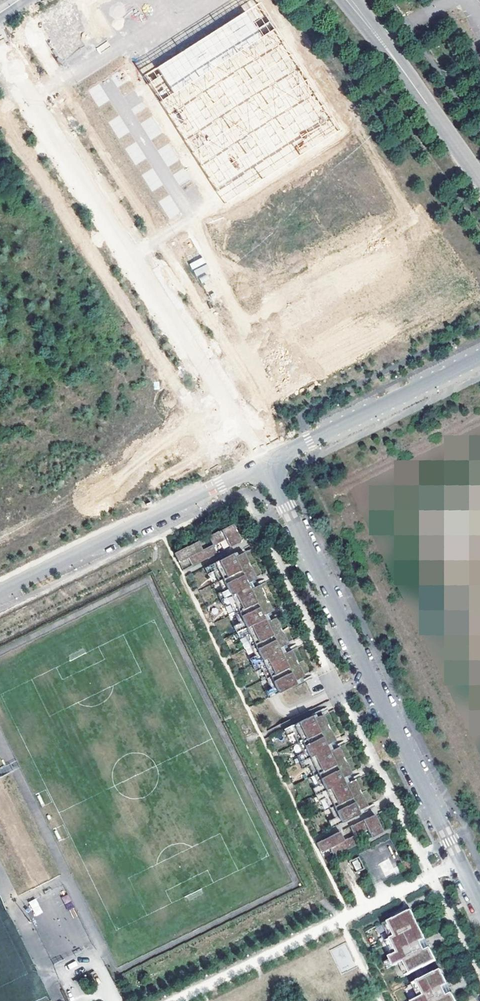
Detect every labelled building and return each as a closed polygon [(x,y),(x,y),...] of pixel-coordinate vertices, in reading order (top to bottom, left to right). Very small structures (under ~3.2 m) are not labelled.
[(202,129),(203,126),(233,109),(232,106),(278,80),(282,70),(278,64),(271,61),(274,59),(269,57),(266,52),(270,43),(272,42),(264,38),(271,35),(273,30),(255,0),(250,0),(241,5),(245,13),(151,68),(154,61),(140,69),(165,111),(180,117),(182,120),(202,129)] [(192,269),(205,263),(202,257),(189,263),(192,269)] [(197,541),(174,553),(178,562),(186,559),(190,567),(215,555),(211,547),(224,540),(228,549),(239,543),(231,525),(208,536),(212,545),(202,550),(197,541)] [(231,555),(202,569),(206,575),(216,570),(220,580),(248,567),(242,553),(232,558),(231,556),(231,555)] [(248,567),(220,580),(225,590),(215,595),(218,602),(247,588),(245,585),(254,580),(248,567)] [(247,588),(218,602),(222,608),(232,603),(236,613),(264,600),(257,586),(248,591),(247,588)] [(264,600),(236,613),(241,623),(231,628),(234,635),(263,621),(261,617),(270,613),(264,600)] [(248,636),(252,646),(280,632),(274,619),(264,624),(263,621),(234,635),(238,641),(248,636)] [(247,661),(251,667),(279,654),(277,650),(287,646),(280,632),(252,646),(257,656),(247,661)] [(264,669),(269,679),(296,665),(290,652),(280,657),(279,654),(251,667),(254,674),(264,669)] [(263,693),(267,700),(295,686),(294,685),(293,683),(303,679),(296,665),(269,679),(274,689),(263,693)] [(310,718),(282,732),(285,739),(295,734),(300,743),(328,730),(321,716),(312,721),(311,719),(310,718)] [(328,730),(300,743),(305,753),(295,758),(298,765),(326,751),(325,748),(334,743),(328,730)] [(326,751),(298,765),(301,772),(311,766),(316,776),(344,763),(337,750),(328,754),(326,751)] [(344,763),(316,776),(321,786),(311,791),(314,798),(342,784),(341,781),(350,776),(344,763)] [(342,784),(314,798),(318,805),(327,799),(332,809),(360,796),(353,782),(344,787),(342,784)] [(360,796),(332,809),(337,819),(327,824),(330,830),(358,817),(358,815),(357,814),(366,809),(360,796)] [(339,831),(316,843),(320,852),(328,848),(332,857),(357,845),(353,837),(366,830),(370,838),(381,833),(372,815),(349,826),(354,835),(343,840),(339,831)] [(357,860),(352,862),(356,871),(361,868),(357,860)] [(28,902),(35,916),(43,912),(35,898),(28,902)] [(395,918),(381,925),(388,939),(416,925),(409,911),(395,918)] [(416,925),(388,939),(395,954),(413,945),(416,944),(423,940),(416,925)] [(388,939),(383,942),(390,956),(395,954),(388,939)] [(390,956),(387,958),(388,960),(391,967),(396,964),(401,962),(417,954),(415,949),(413,945),(395,954),(390,956)] [(417,954),(401,962),(407,975),(434,961),(428,949),(421,952),(417,954)] [(388,960),(382,963),(385,970),(391,967),(388,960)] [(407,975),(401,962),(396,964),(402,977),(407,975)] [(438,970),(410,984),(417,999),(435,990),(438,989),(446,985),(438,970)] [(413,1000),(435,1000),(439,999),(437,995),(435,990),(417,999),(413,1000)]
